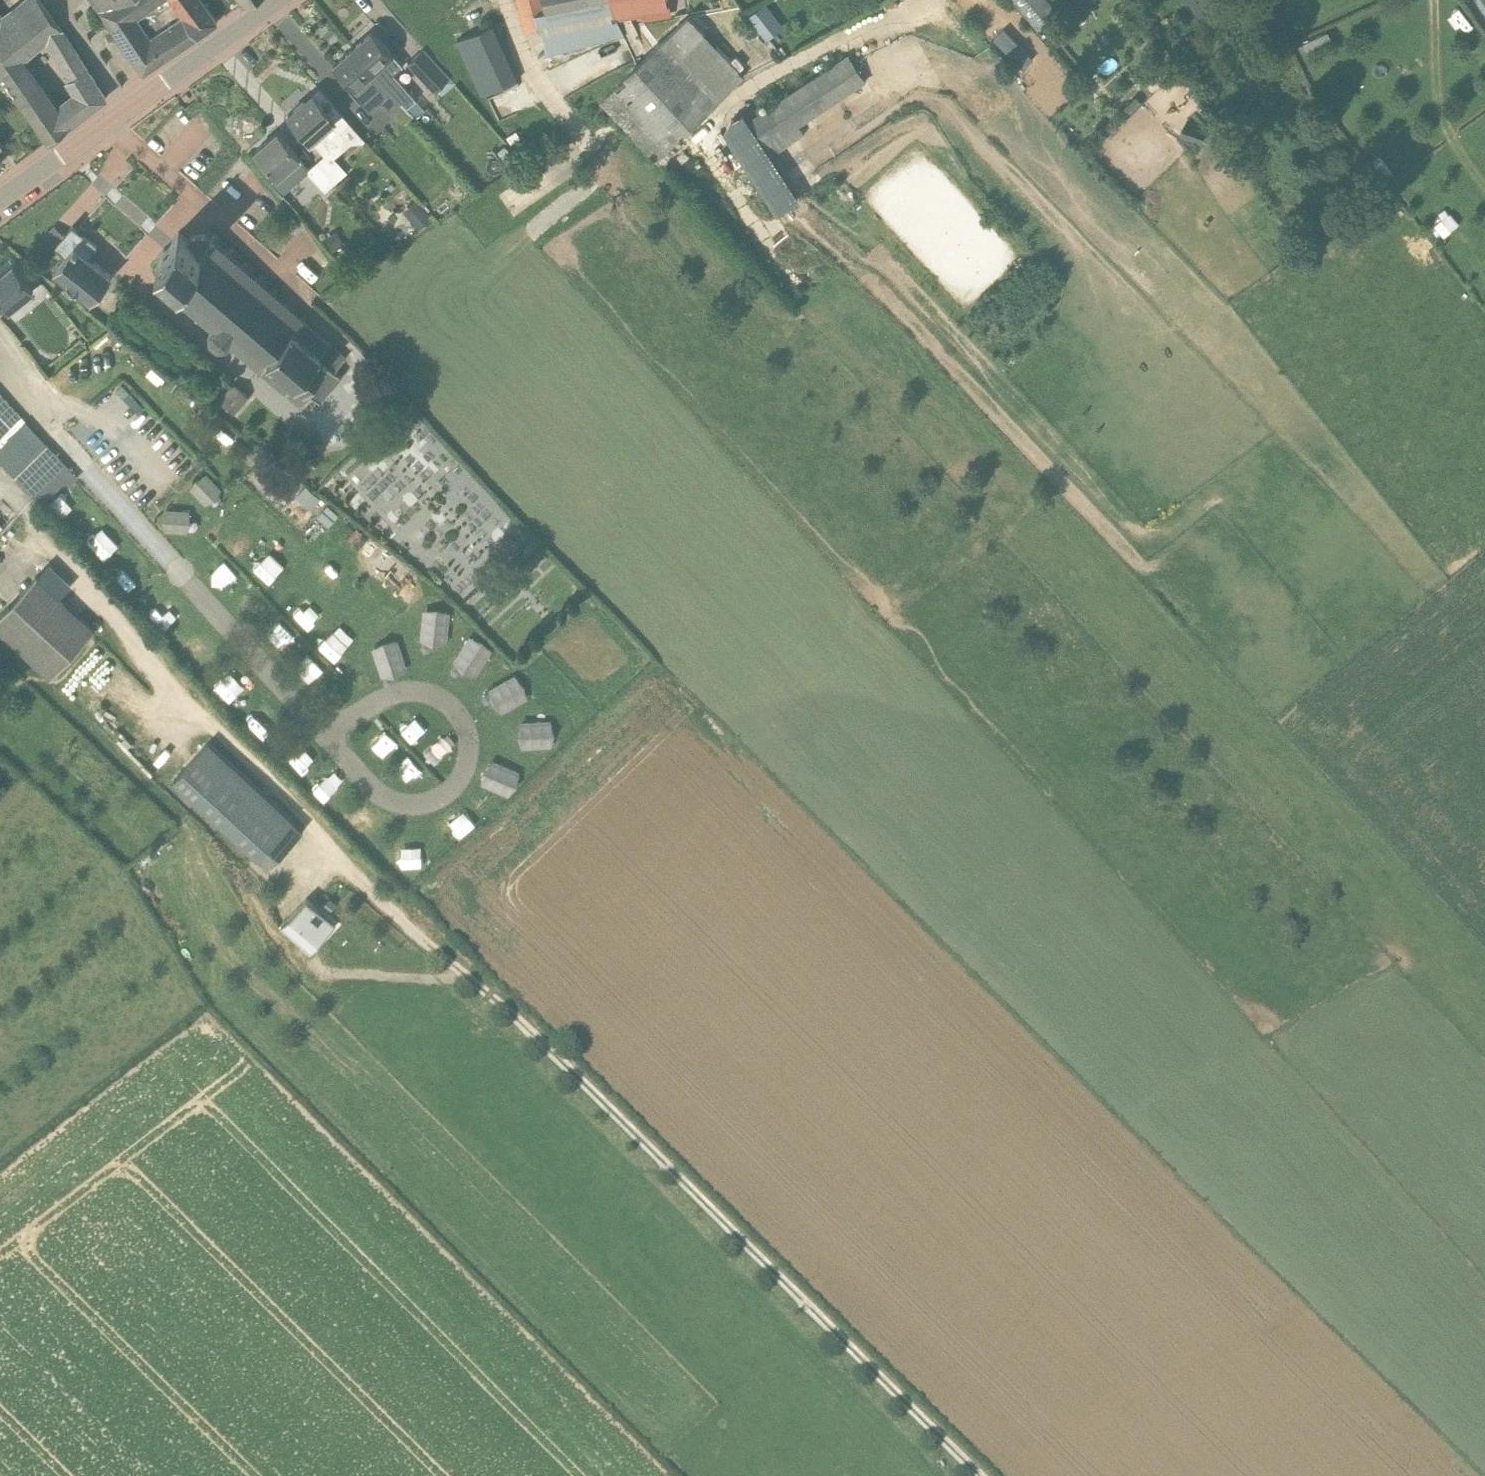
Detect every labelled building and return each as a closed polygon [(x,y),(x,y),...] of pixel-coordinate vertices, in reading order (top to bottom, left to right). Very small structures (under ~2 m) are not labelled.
[(22,59),(38,47),(36,44),(49,37),(72,73),(68,75),(79,92),(91,109),(106,98),(59,27),(39,0),(33,0),(15,15),(14,13),(3,21),(0,17),(0,57),(0,56),(10,69),(22,59)] [(102,10),(117,0),(95,0),(102,10)] [(174,2),(157,15),(166,26),(151,37),(135,15),(156,0),(117,0),(102,10),(143,71),(198,35),(174,2)] [(174,2),(198,35),(218,21),(202,0),(173,0),(174,2)] [(526,32),(535,30),(535,29),(542,27),(546,56),(625,37),(615,13),(618,12),(615,5),(614,0),(518,0),(526,32)] [(668,0),(614,0),(615,5),(618,12),(620,16),(646,10),(648,18),(671,13),(668,0)] [(1059,14),(1047,0),(1012,0),(1039,31),(1059,14)] [(768,39),(786,26),(768,1),(750,14),(768,39)] [(663,41),(681,60),(706,36),(688,17),(663,41)] [(481,97),(517,81),(493,25),(455,42),(481,97)] [(403,66),(373,31),(353,49),(401,103),(407,109),(416,100),(393,75),(403,66)] [(720,100),(681,60),(663,41),(599,102),(656,163),(663,157),(662,156),(668,150),(720,100)] [(401,103),(353,49),(334,66),(353,88),(351,91),(370,112),(382,101),(392,112),(401,103)] [(434,93),(450,79),(424,49),(407,63),(434,93)] [(748,120),(772,157),(805,134),(799,126),(866,82),(848,55),(748,120)] [(22,59),(10,69),(0,56),(0,57),(0,86),(8,80),(21,98),(19,99),(49,141),(72,124),(57,105),(22,59)] [(455,85),(450,79),(436,91),(442,97),(455,85)] [(288,115),(311,141),(324,156),(329,152),(335,159),(344,150),(344,137),(341,132),(350,124),(321,91),(305,105),(303,102),(288,115)] [(1128,117),(1142,103),(1135,96),(1121,110),(1128,117)] [(772,157),(748,120),(742,112),(730,121),(723,134),(777,217),(801,202),(772,157)] [(1180,136),(1199,144),(1206,128),(1186,120),(1180,136)] [(280,193),(281,192),(308,169),(299,158),(299,157),(278,131),(255,151),(277,176),(271,182),(280,193)] [(329,152),(324,156),(317,162),(334,182),(346,172),(335,159),(329,152)] [(334,182),(317,162),(307,171),(324,191),(334,182)] [(419,231),(433,220),(416,200),(403,211),(419,231)] [(97,247),(73,226),(65,235),(55,227),(37,246),(50,258),(57,250),(64,256),(53,266),(91,300),(112,276),(89,257),(97,247)] [(188,241),(178,232),(167,245),(157,256),(164,261),(162,263),(162,270),(167,274),(161,280),(214,328),(210,332),(211,341),(218,348),(228,348),(232,343),(304,408),(309,402),(313,406),(319,399),(321,401),(343,378),(334,370),(345,358),(211,239),(210,240),(205,235),(193,236),(188,241)] [(333,251),(343,245),(337,233),(326,239),(333,251)] [(34,290),(14,264),(0,275),(0,299),(9,310),(34,290)] [(235,412),(248,397),(234,385),(222,400),(235,412)] [(27,422),(0,393),(0,446),(27,422)] [(48,446),(15,476),(42,504),(74,474),(48,446)] [(210,504),(226,489),(209,471),(193,486),(210,504)] [(292,494),(310,510),(320,499),(303,483),(292,494)] [(168,507),(168,529),(193,530),(194,508),(168,507)] [(107,526),(92,539),(108,557),(123,544),(107,526)] [(94,630),(36,575),(0,614),(0,632),(50,678),(94,630)] [(450,644),(455,610),(427,606),(423,640),(450,644)] [(480,676),(496,645),(471,633),(455,664),(480,676)] [(378,643),(383,675),(409,671),(404,639),(378,643)] [(499,711),(531,699),(522,674),(490,686),(499,711)] [(555,718),(522,719),(522,747),(556,746),(555,718)] [(293,821),(209,743),(174,781),(258,859),(293,821)] [(516,794),(523,768),(491,759),(484,785),(516,794)] [(401,841),(394,863),(412,870),(420,847),(401,841)]
